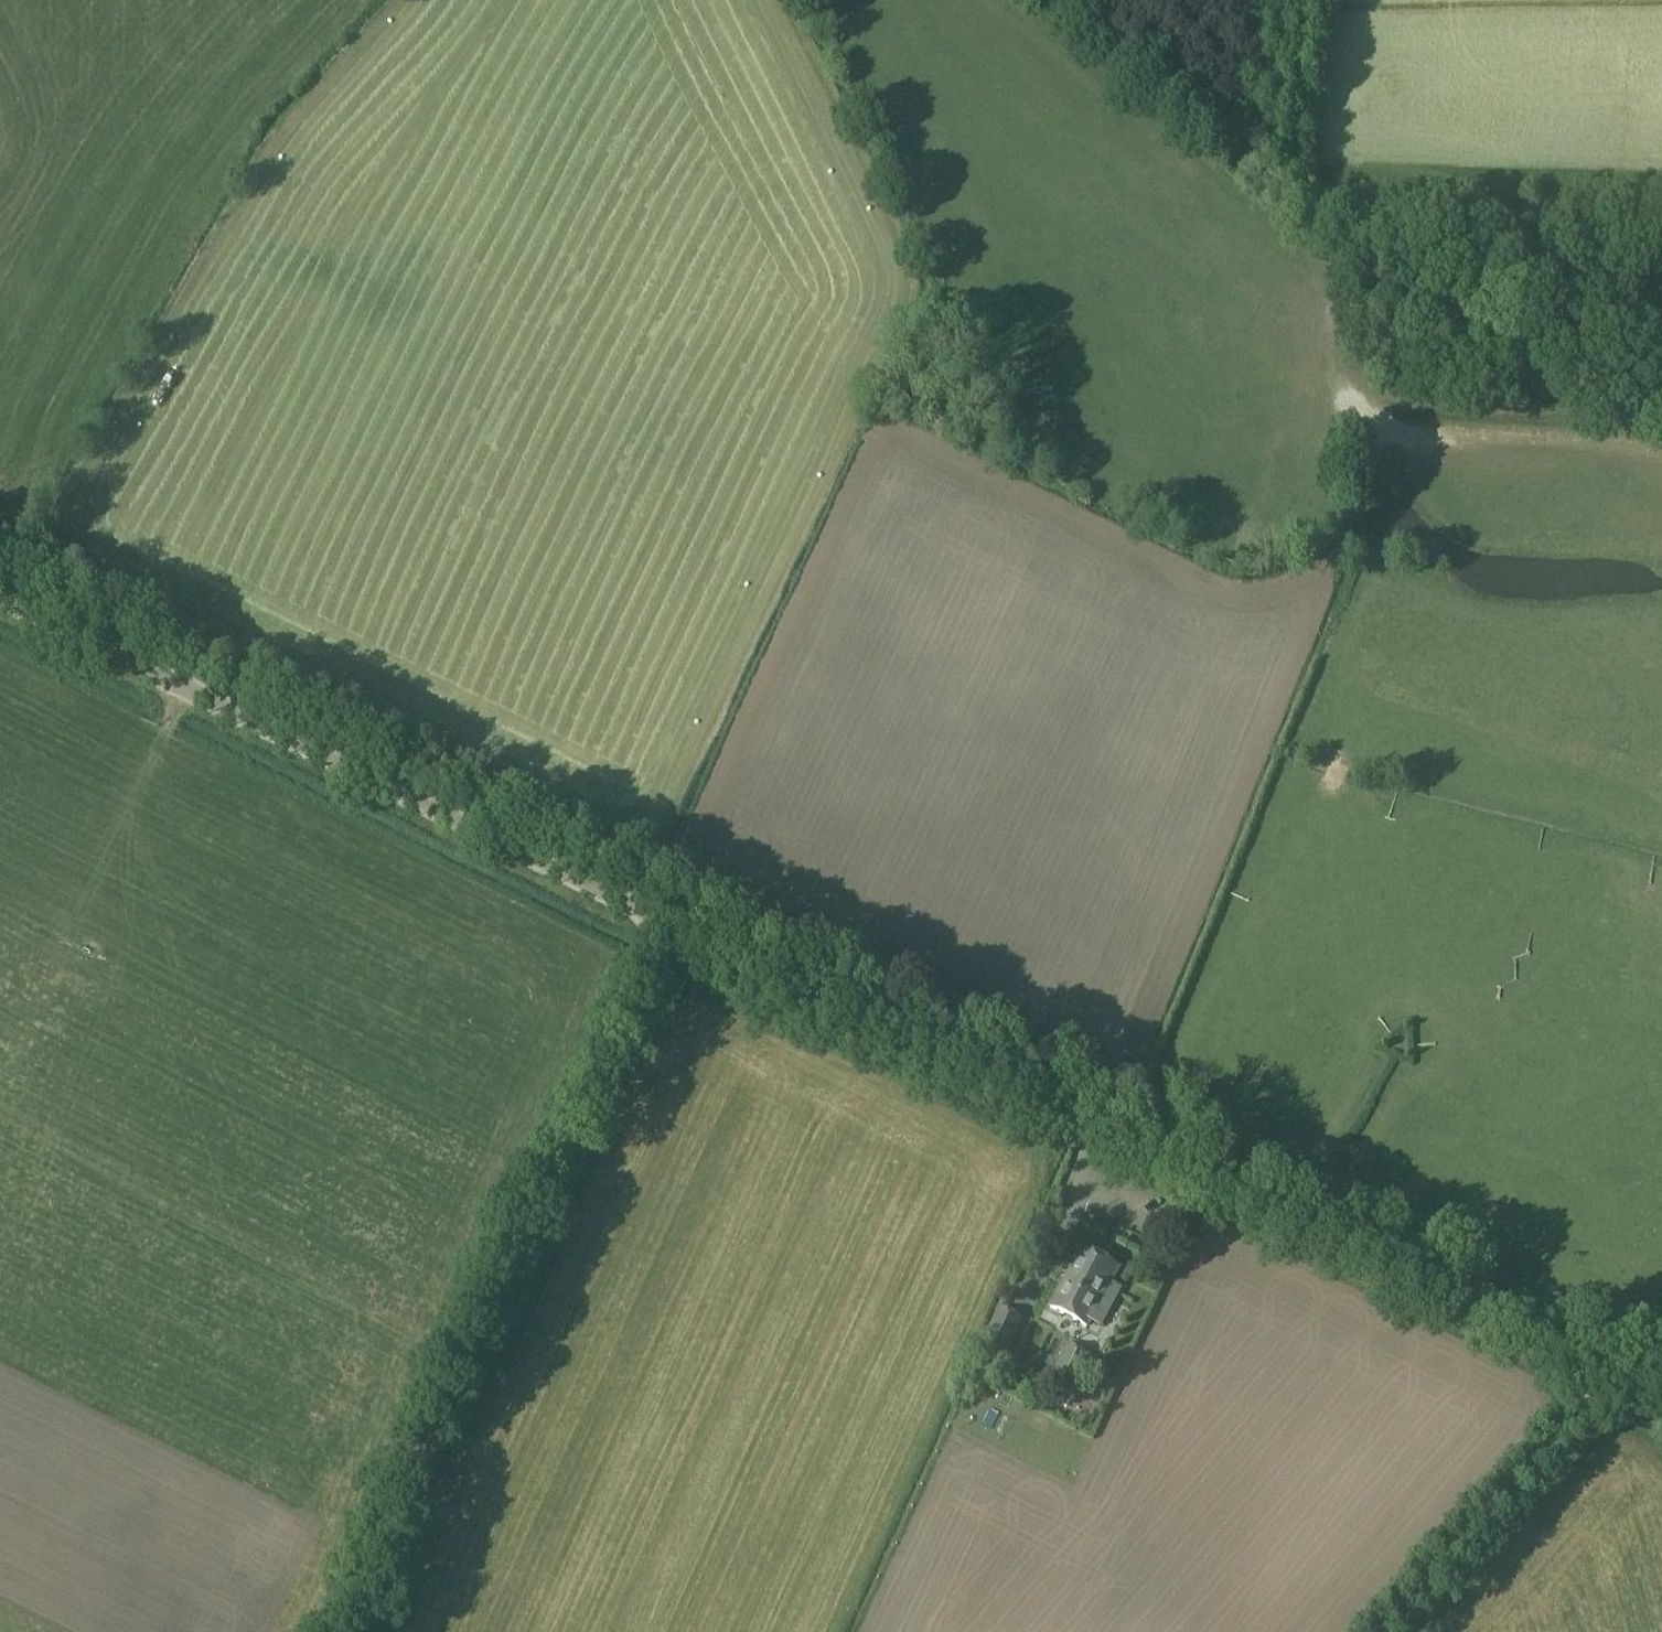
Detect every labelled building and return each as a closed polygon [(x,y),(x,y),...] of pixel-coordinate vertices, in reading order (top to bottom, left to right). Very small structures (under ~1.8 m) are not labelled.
[(1116,1270),(1082,1252),(1051,1308),(1085,1327),(1088,1320),(1098,1326),(1117,1293),(1107,1288),(1116,1270)] [(1003,1359),(1023,1317),(999,1305),(979,1348),(1003,1359)] [(1068,1342),(1050,1383),(1074,1393),(1092,1352),(1068,1342)]
